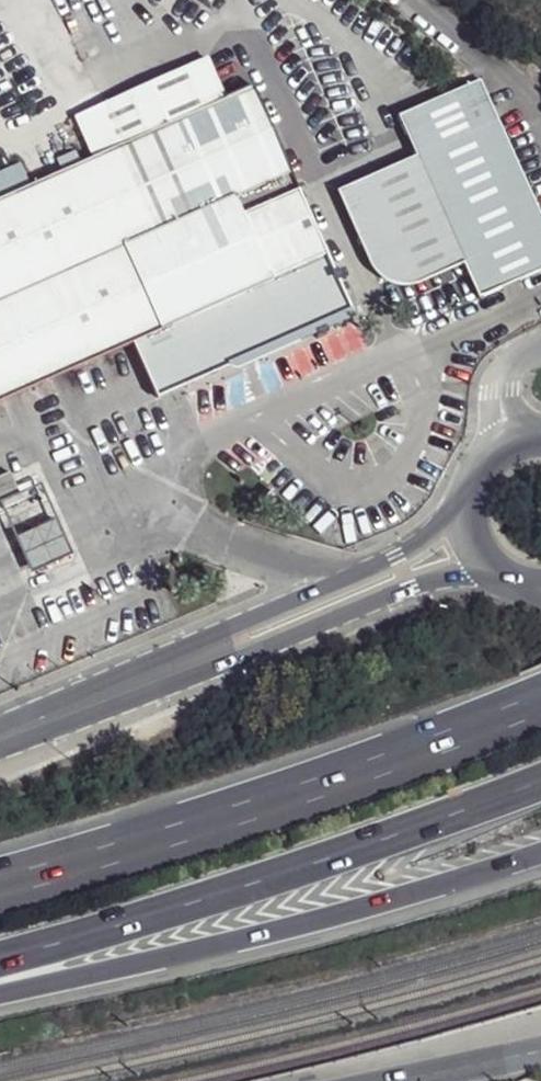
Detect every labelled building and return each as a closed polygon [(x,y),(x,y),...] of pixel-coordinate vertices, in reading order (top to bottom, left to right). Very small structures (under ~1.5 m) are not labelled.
[(131,340),(156,392),(351,314),(256,87),(224,99),(210,61),(110,107),(124,145),(0,197),(0,397),(131,340)] [(424,157),(470,263),(484,298),(540,274),(540,208),(486,80),(406,117),(424,157)] [(470,263),(424,157),(342,191),(375,266),(394,281),(423,283),(470,263)] [(40,478),(0,496),(31,565),(71,548),(40,478)]
